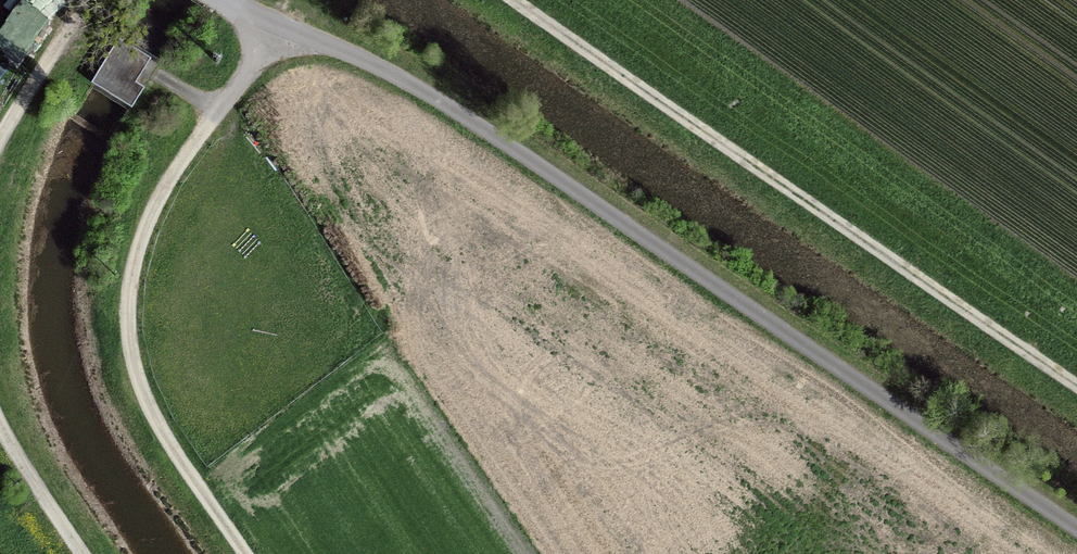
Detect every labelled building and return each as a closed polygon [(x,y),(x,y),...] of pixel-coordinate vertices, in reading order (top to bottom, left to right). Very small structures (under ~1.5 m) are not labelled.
[(43,22),(20,1),(0,22),(0,41),(13,54),(43,22)] [(136,78),(150,56),(119,37),(92,79),(131,104),(144,83),(136,78)]
